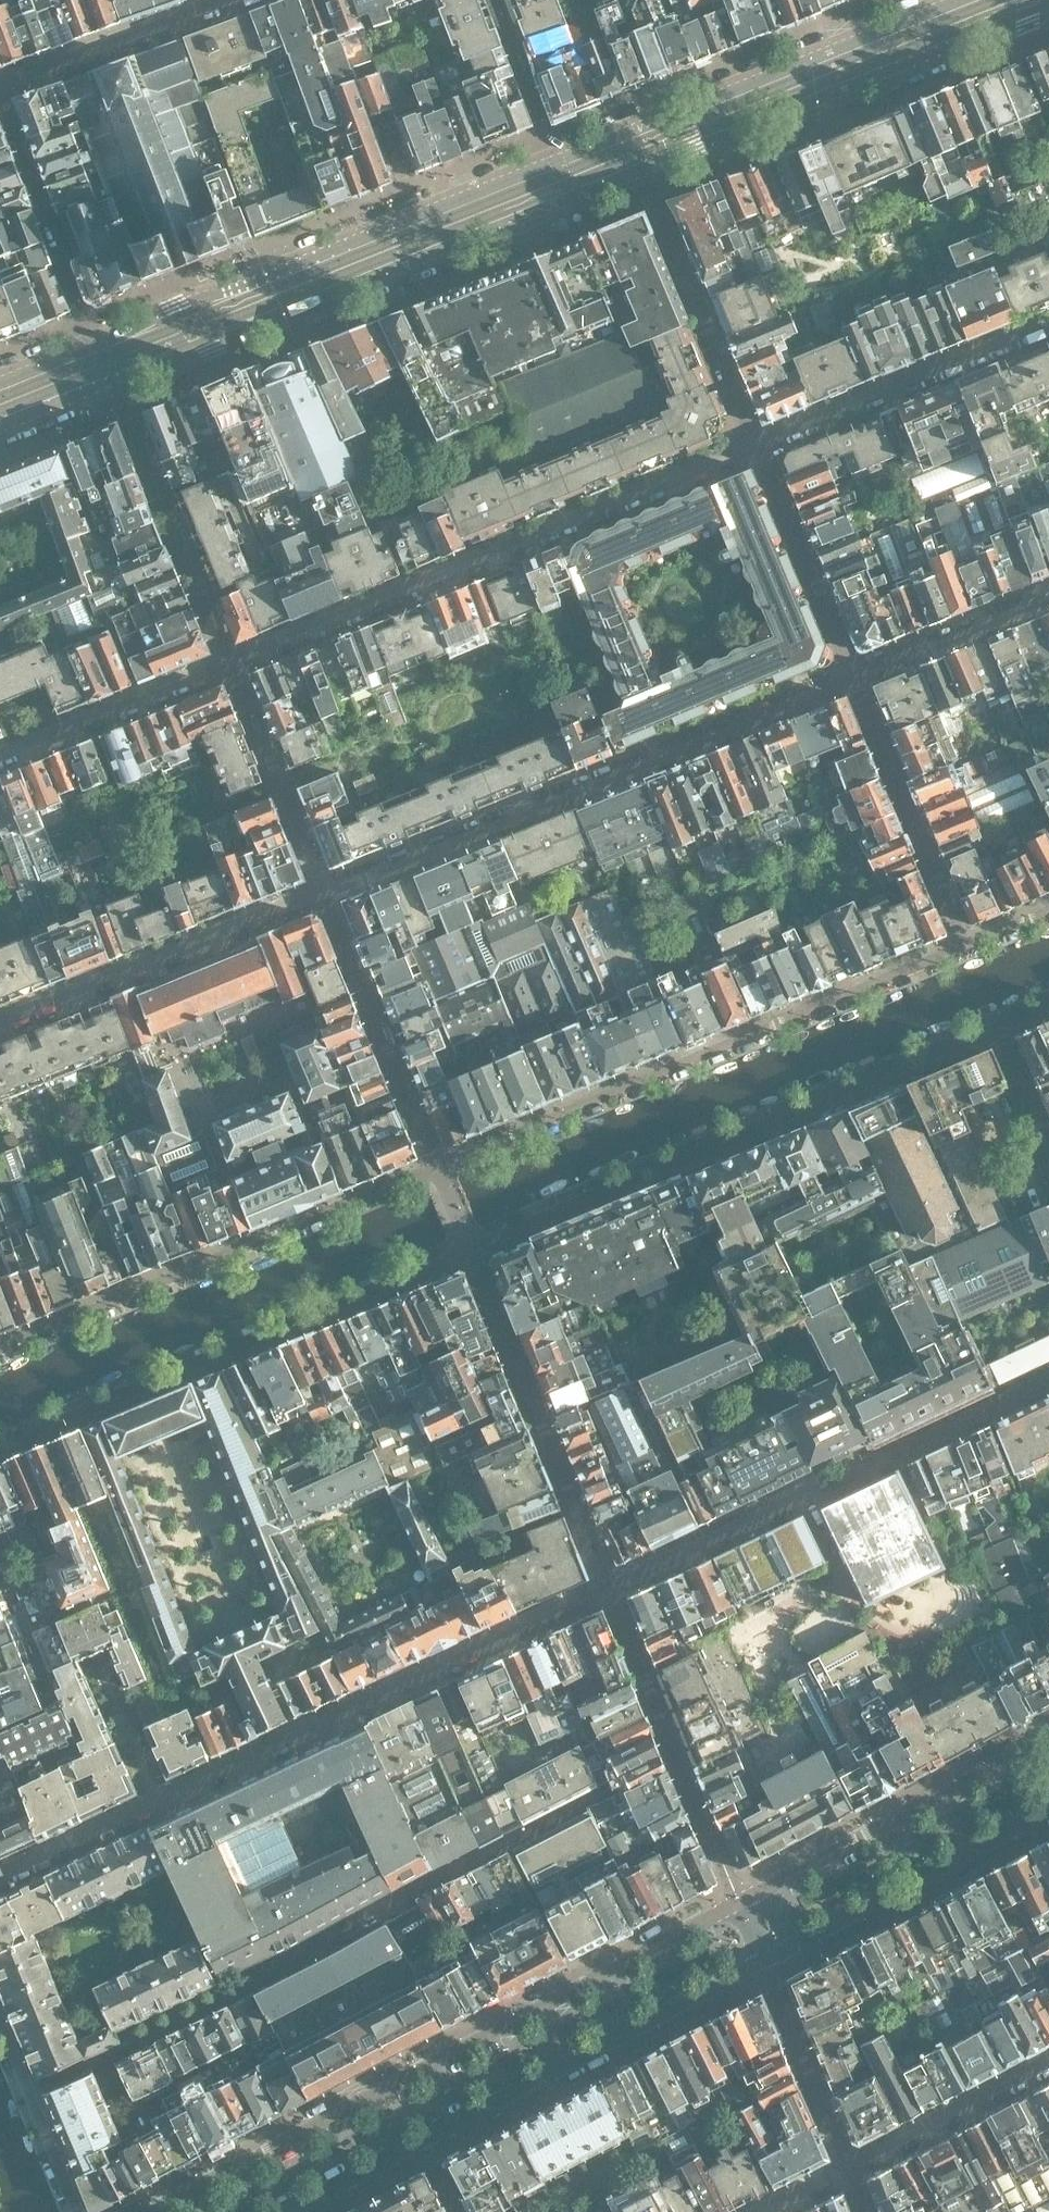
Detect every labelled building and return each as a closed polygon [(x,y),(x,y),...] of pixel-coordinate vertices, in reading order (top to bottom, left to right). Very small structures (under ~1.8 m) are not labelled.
[(14,20),(7,0),(0,0),(0,68),(28,58),(14,20)] [(34,0),(18,0),(24,16),(14,20),(28,58),(52,49),(34,0)] [(59,0),(34,0),(52,49),(74,40),(59,0)] [(96,32),(84,0),(59,0),(74,40),(96,32)] [(113,0),(84,0),(96,32),(121,22),(113,0)] [(121,22),(185,0),(113,0),(121,22)] [(333,91),(355,82),(351,70),(325,0),(285,0),(270,6),(250,14),(250,15),(267,57),(272,71),(281,97),(313,183),(322,210),(323,210),(352,198),(328,131),(344,124),(333,91)] [(352,0),(325,0),(351,70),(374,60),(352,0)] [(458,60),(436,0),(420,0),(394,10),(390,2),(395,0),(394,0),(352,0),(374,60),(390,54),(402,86),(406,85),(412,82),(423,113),(442,163),(462,154),(436,83),(432,73),(431,70),(458,60)] [(395,0),(390,2),(394,10),(420,0),(394,0),(395,0)] [(485,0),(436,0),(458,60),(459,63),(468,60),(502,47),(500,41),(501,41),(485,0)] [(523,35),(525,40),(560,27),(568,25),(559,0),(539,0),(537,1),(537,0),(509,0),(523,35)] [(590,0),(564,0),(575,31),(575,33),(591,27),(596,41),(580,47),(588,69),(599,100),(600,100),(623,91),(590,0)] [(616,0),(590,0),(623,91),(624,90),(645,82),(616,0)] [(644,0),(616,0),(645,82),(670,72),(644,0)] [(672,4),(671,0),(644,0),(670,72),(671,73),(694,64),(672,4)] [(711,0),(690,8),(687,0),(681,0),(672,4),(694,64),(727,50),(721,33),(723,32),(711,0)] [(690,8),(711,0),(723,32),(721,33),(727,50),(739,45),(740,45),(723,0),(687,0),(690,8)] [(756,0),(723,0),(740,45),(769,34),(756,0)] [(769,34),(786,27),(776,0),(756,0),(769,34)] [(798,0),(776,0),(786,27),(805,19),(798,0)] [(816,0),(798,0),(805,19),(821,12),(816,0)] [(821,12),(838,5),(851,0),(816,0),(821,12)] [(267,57),(250,15),(184,39),(200,81),(267,57)] [(579,42),(575,33),(575,31),(563,35),(560,27),(525,40),(532,57),(569,45),(569,46),(579,42)] [(192,145),(186,128),(178,108),(200,100),(202,99),(181,40),(63,84),(78,122),(82,131),(89,152),(93,161),(106,196),(113,194),(118,207),(113,209),(118,221),(118,220),(121,222),(122,223),(101,231),(90,203),(59,214),(78,264),(95,258),(109,296),(146,281),(171,271),(207,257),(232,247),(205,178),(201,168),(192,145)] [(575,63),(569,46),(569,45),(532,57),(531,58),(536,75),(537,77),(562,68),(573,64),(575,63)] [(533,127),(513,75),(502,47),(468,60),(474,76),(461,81),(485,145),(493,142),(533,127)] [(1044,52),(1025,59),(1041,100),(1048,97),(1048,65),(1044,52)] [(392,182),(368,117),(392,108),(416,174),(442,163),(423,113),(417,116),(406,85),(402,86),(390,54),(374,60),(351,70),(355,82),(333,91),(344,124),(369,192),(392,182)] [(485,145),(461,81),(455,64),(459,63),(458,60),(431,70),(432,73),(439,70),(443,81),(436,83),(462,154),(477,148),(485,145)] [(1040,112),(1023,68),(1020,61),(998,70),(998,71),(1015,115),(1026,111),(1029,117),(1040,112)] [(599,100),(588,69),(577,74),(573,64),(562,68),(577,109),(599,100)] [(577,109),(562,68),(537,77),(551,114),(553,119),(576,109),(577,109)] [(281,97),(272,71),(231,86),(240,112),(281,97)] [(1015,115),(998,71),(997,71),(976,80),(995,128),(999,137),(1009,133),(1013,143),(1025,138),(1015,115)] [(984,132),(995,128),(976,80),(955,89),(991,180),(1002,176),(984,132)] [(78,122),(63,84),(40,92),(55,131),(78,122)] [(991,180),(955,89),(953,85),(945,88),(947,92),(934,97),(970,189),(986,182),(995,206),(1004,202),(1012,224),(1020,220),(1009,193),(1002,176),(991,180)] [(256,155),(240,112),(231,86),(204,96),(229,165),(256,155)] [(55,131),(40,92),(40,91),(16,100),(30,140),(55,131)] [(970,189),(934,97),(909,107),(944,195),(946,198),(931,204),(939,223),(937,224),(941,235),(959,228),(951,206),(956,204),(953,195),(970,189)] [(207,120),(200,100),(178,108),(186,128),(207,120)] [(944,195),(909,107),(889,114),(889,115),(908,164),(920,159),(927,176),(923,183),(930,201),(944,195)] [(908,164),(889,115),(888,115),(882,118),(883,119),(869,125),(869,124),(867,124),(867,125),(862,128),(861,127),(850,132),(850,133),(844,135),(844,134),(842,135),(843,136),(825,144),(824,143),(822,144),(847,206),(914,179),(908,164)] [(0,122),(0,149),(8,146),(0,122)] [(77,145),(73,134),(82,131),(78,122),(55,131),(30,140),(37,159),(77,145)] [(369,192),(344,124),(328,131),(352,198),(369,192)] [(252,239),(214,137),(192,145),(201,168),(209,165),(211,170),(218,167),(220,173),(205,178),(232,247),(252,239)] [(847,206),(822,144),(821,142),(798,151),(820,204),(833,235),(846,230),(840,214),(848,211),(847,206)] [(45,178),(93,161),(89,152),(81,155),(77,145),(37,159),(45,178)] [(8,146),(0,149),(0,168),(14,163),(8,146)] [(820,204),(798,151),(775,160),(795,210),(797,213),(820,204)] [(256,237),(322,210),(313,183),(272,198),(256,155),(229,165),(256,237)] [(795,210),(775,160),(745,172),(763,218),(760,219),(770,243),(770,241),(789,233),(781,216),(795,210)] [(106,196),(93,161),(45,178),(45,179),(59,214),(90,203),(106,196)] [(23,186),(14,163),(0,168),(0,195),(23,186)] [(1046,163),(1036,167),(1034,163),(1022,168),(1024,175),(1032,172),(1036,182),(1009,193),(1020,220),(1048,208),(1048,171),(1046,163)] [(770,243),(760,219),(741,174),(718,183),(745,247),(735,252),(736,256),(748,284),(762,278),(775,273),(779,271),(779,270),(781,269),(778,262),(770,243)] [(745,247),(718,183),(718,182),(696,191),(697,191),(696,192),(723,256),(735,252),(745,247)] [(23,186),(0,195),(0,199),(7,218),(31,209),(23,186)] [(723,256),(696,192),(677,200),(673,211),(703,283),(704,282),(704,283),(727,273),(734,289),(748,284),(736,256),(722,261),(721,257),(723,256)] [(18,252),(7,218),(0,199),(0,273),(0,274),(23,333),(47,322),(28,275),(18,252)] [(44,242),(31,209),(7,218),(18,252),(44,242)] [(631,348),(681,326),(688,323),(643,214),(403,310),(403,311),(322,342),(345,389),(360,383),(362,389),(370,386),(374,395),(386,390),(381,381),(388,378),(385,372),(401,366),(437,440),(477,423),(477,422),(510,409),(521,436),(519,437),(524,448),(519,450),(524,462),(657,408),(631,348)] [(1015,320),(997,276),(988,252),(997,249),(989,229),(946,246),(953,264),(937,271),(938,274),(946,290),(946,292),(966,340),(1015,320)] [(51,266),(44,243),(44,242),(18,252),(28,275),(51,266)] [(1045,256),(1042,249),(1008,263),(1011,271),(997,276),(1015,320),(1048,306),(1048,255),(1045,256)] [(109,296),(95,258),(78,264),(90,300),(94,301),(109,296)] [(70,312),(62,292),(51,266),(28,275),(47,322),(70,312)] [(727,273),(704,283),(711,299),(734,289),(727,273)] [(0,274),(0,341),(22,333),(23,333),(0,274)] [(748,284),(734,289),(711,299),(726,337),(778,316),(762,278),(748,284)] [(966,340),(946,292),(946,290),(928,297),(927,295),(910,302),(908,298),(892,305),(890,301),(915,361),(966,340)] [(915,361),(890,301),(872,309),(872,311),(856,318),(857,322),(840,328),(845,339),(863,382),(915,361)] [(797,331),(791,317),(789,312),(778,316),(726,337),(735,359),(785,339),(786,342),(794,338),(792,333),(797,331)] [(713,383),(688,323),(681,326),(631,348),(657,408),(660,413),(662,412),(670,409),(666,400),(672,397),(673,399),(705,386),(713,383)] [(783,365),(778,353),(789,349),(786,342),(785,339),(735,359),(744,380),(783,365)] [(863,382),(845,339),(820,349),(817,342),(790,353),(793,360),(796,367),(801,380),(811,404),(863,382)] [(382,465),(345,389),(322,342),(303,349),(303,350),(358,475),(371,469),(382,465)] [(997,367),(1012,406),(1014,411),(1048,397),(1048,345),(997,367)] [(358,475),(303,350),(247,370),(311,526),(315,524),(310,511),(309,511),(305,503),(314,499),(325,526),(331,524),(330,521),(334,519),(341,537),(366,527),(363,519),(373,514),(376,523),(378,522),(391,517),(371,469),(358,475)] [(791,384),(786,371),(796,367),(793,360),(783,365),(744,380),(752,400),(791,384)] [(1013,452),(997,413),(1012,406),(997,367),(957,384),(994,474),(998,484),(1016,477),(1035,469),(1038,468),(1029,445),(1013,452)] [(341,599),(322,554),(311,526),(247,370),(203,389),(215,417),(216,417),(222,431),(221,432),(228,448),(220,451),(198,460),(190,463),(196,479),(201,476),(204,482),(211,479),(217,495),(234,489),(268,569),(273,582),(276,582),(292,620),(341,599)] [(811,404),(801,380),(791,384),(752,400),(763,425),(811,404)] [(994,474),(957,384),(897,409),(919,461),(909,465),(901,469),(916,506),(994,474)] [(720,423),(718,417),(726,414),(716,391),(708,394),(705,386),(673,399),(672,397),(666,400),(670,409),(662,412),(678,450),(686,447),(688,453),(712,443),(709,438),(715,435),(720,423)] [(222,431),(216,417),(215,417),(203,389),(183,397),(201,439),(202,439),(213,434),(220,451),(228,448),(221,432),(222,431)] [(201,439),(183,397),(166,404),(186,453),(190,463),(198,460),(192,445),(203,441),(202,439),(201,439)] [(186,453),(166,404),(144,413),(163,462),(186,453)] [(919,461),(897,409),(879,416),(892,447),(904,442),(908,452),(905,453),(909,465),(919,461)] [(678,450),(662,412),(660,413),(608,435),(624,475),(639,469),(641,475),(666,464),(664,459),(679,452),(678,450)] [(892,447),(879,416),(838,433),(838,432),(777,458),(785,478),(838,456),(841,466),(845,474),(894,453),(892,447)] [(136,474),(117,424),(96,432),(96,433),(109,467),(102,470),(108,485),(136,474)] [(109,467),(96,433),(80,440),(93,473),(91,474),(97,490),(98,489),(108,485),(102,470),(109,467)] [(624,475),(608,435),(554,457),(571,497),(585,491),(587,497),(612,487),(610,481),(624,475)] [(154,522),(148,505),(111,520),(98,489),(97,490),(91,474),(93,473),(80,440),(63,446),(75,477),(98,538),(116,530),(119,536),(154,522)] [(75,477),(63,446),(63,447),(62,446),(61,447),(45,453),(32,459),(45,493),(40,496),(43,504),(76,492),(72,483),(65,486),(64,482),(75,477)] [(196,479),(190,463),(186,453),(163,462),(173,488),(196,479)] [(833,480),(830,471),(841,466),(838,456),(785,478),(793,497),(833,480)] [(557,503),(571,497),(554,457),(502,478),(499,470),(443,492),(464,541),(479,535),(481,541),(506,531),(503,524),(516,518),(517,519),(532,513),(534,519),(559,508),(557,503)] [(45,493),(32,459),(31,458),(30,459),(30,460),(16,465),(14,465),(14,466),(1,471),(14,506),(40,496),(45,493)] [(1038,468),(1035,469),(1048,507),(1048,463),(1038,468)] [(571,550),(571,551),(570,553),(570,554),(570,556),(565,558),(574,584),(580,600),(581,600),(593,628),(593,630),(592,633),(593,636),(593,638),(594,639),(595,642),(596,644),(599,646),(600,647),(601,647),(604,653),(603,655),(603,656),(603,659),(603,662),(604,664),(606,667),(607,669),(609,671),(612,672),(615,678),(614,680),(614,682),(614,683),(614,687),(614,689),(615,689),(616,692),(618,695),(621,696),(623,697),(624,700),(621,707),(618,708),(619,708),(620,708),(621,708),(621,709),(622,710),(623,711),(631,730),(627,740),(621,743),(622,747),(623,747),(624,748),(660,733),(832,660),(751,469),(708,487),(705,487),(702,487),(700,487),(697,488),(694,489),(692,491),(690,494),(689,495),(683,498),(680,497),(677,497),(674,498),(671,499),(668,500),(667,502),(665,504),(664,506),(658,509),(655,508),(652,508),(650,508),(647,509),(645,510),(643,512),(641,514),(639,516),(633,519),(630,518),(627,518),(624,519),(622,520),(620,520),(618,522),(615,524),(615,525),(614,527),(607,530),(605,529),(602,529),(599,529),(596,530),(593,532),(591,534),(589,536),(589,537),(576,543),(576,544),(574,545),(573,546),(572,548),(571,550)] [(1,471),(0,471),(0,512),(14,506),(1,471)] [(148,505),(136,474),(108,485),(98,489),(111,520),(148,505)] [(1029,516),(1031,516),(1016,477),(998,484),(995,485),(996,488),(1031,581),(1048,574),(1048,571),(1029,516)] [(268,569),(234,489),(217,495),(211,479),(204,482),(175,494),(215,591),(236,582),(268,569)] [(800,514),(852,492),(849,485),(837,489),(833,480),(793,497),(800,514)] [(991,597),(969,538),(988,531),(1010,590),(1031,581),(996,488),(934,511),(970,606),(991,597)] [(78,511),(82,509),(76,492),(43,504),(53,530),(81,520),(78,511)] [(846,516),(842,507),(856,501),(852,492),(800,514),(808,531),(846,516)] [(465,547),(444,501),(421,511),(442,557),(465,547)] [(442,557),(421,511),(421,509),(399,518),(397,514),(391,517),(378,522),(381,529),(396,565),(403,562),(407,572),(440,558),(440,557),(442,557)] [(1031,516),(1029,516),(1048,571),(1048,509),(1031,516)] [(855,532),(851,524),(854,523),(855,525),(864,521),(859,510),(846,516),(808,531),(815,549),(855,532)] [(970,606),(934,511),(912,519),(938,589),(948,615),(970,606)] [(88,544),(84,535),(91,533),(85,518),(81,520),(53,530),(62,554),(83,546),(88,544)] [(173,568),(161,538),(154,522),(119,536),(85,550),(94,575),(98,584),(101,592),(119,585),(121,589),(173,568)] [(927,624),(909,578),(890,526),(868,534),(869,537),(872,546),(876,556),(879,564),(882,573),(886,583),(889,589),(905,634),(905,633),(927,625),(927,624)] [(396,565),(381,529),(369,534),(366,527),(341,537),(331,541),(334,549),(322,554),(341,599),(400,575),(396,565)] [(1010,590),(988,531),(969,538),(991,597),(1010,590)] [(860,551),(872,546),(869,537),(861,541),(857,532),(855,532),(815,549),(823,566),(860,551)] [(91,587),(88,578),(94,575),(85,550),(83,546),(62,554),(71,578),(43,589),(52,612),(54,611),(87,598),(101,593),(101,592),(98,584),(91,587)] [(569,586),(574,584),(565,558),(560,547),(543,555),(542,555),(558,595),(570,590),(569,586)] [(866,569),(879,564),(876,556),(864,560),(860,551),(823,566),(830,584),(866,569)] [(558,595),(542,555),(523,563),(539,609),(540,609),(560,601),(558,595)] [(539,609),(523,563),(522,563),(486,579),(502,621),(503,623),(539,609)] [(146,600),(181,586),(173,568),(121,589),(128,607),(146,600)] [(292,620),(276,582),(273,582),(268,569),(236,582),(258,633),(292,620)] [(838,602),(863,592),(880,585),(886,583),(882,573),(870,578),(866,569),(830,584),(838,602)] [(948,615),(938,589),(930,592),(928,587),(923,588),(920,581),(916,582),(914,576),(909,578),(927,624),(948,615)] [(502,621),(486,579),(485,579),(467,586),(466,587),(483,629),(502,621)] [(258,633),(236,582),(215,591),(237,643),(258,634),(258,633)] [(128,607),(121,589),(119,585),(101,592),(101,593),(87,598),(95,616),(102,613),(109,610),(112,618),(129,611),(127,607),(128,607)] [(905,634),(889,589),(883,592),(880,585),(863,592),(884,643),(885,643),(905,634)] [(189,605),(181,586),(146,600),(154,619),(189,605)] [(494,649),(483,629),(466,587),(429,603),(427,603),(447,653),(452,663),(494,649)] [(52,612),(43,589),(3,605),(11,628),(52,612)] [(884,643),(863,592),(838,602),(850,632),(857,649),(858,650),(859,651),(860,652),(861,652),(863,652),(864,652),(884,643)] [(107,627),(102,613),(95,616),(87,598),(54,611),(67,644),(84,637),(87,645),(93,643),(92,643),(94,642),(91,633),(107,627)] [(154,619),(146,600),(128,607),(127,607),(129,611),(135,626),(154,619)] [(447,653),(427,603),(425,604),(395,616),(370,626),(389,676),(447,653)] [(0,606),(0,633),(11,628),(3,605),(0,606)] [(165,644),(200,630),(191,609),(137,631),(146,651),(155,648),(153,641),(150,638),(161,634),(165,644)] [(165,644),(155,648),(146,651),(137,631),(135,626),(129,611),(112,618),(120,635),(139,682),(210,653),(200,630),(165,644)] [(1039,617),(1048,641),(1048,613),(1039,617)] [(571,629),(565,614),(545,623),(551,637),(571,629)] [(1039,617),(1011,628),(1036,688),(1048,682),(1048,668),(1048,665),(1048,664),(1048,641),(1039,617)] [(391,683),(389,676),(370,626),(350,634),(372,691),(387,729),(407,721),(398,698),(392,683),(391,683)] [(1036,688),(1011,628),(987,639),(1008,691),(1034,754),(1047,748),(1048,748),(1048,720),(1036,688)] [(372,691),(350,634),(333,641),(353,694),(355,698),(372,691)] [(131,685),(112,639),(111,635),(94,642),(92,643),(93,643),(113,693),(131,685)] [(1008,691),(987,639),(965,648),(984,694),(986,700),(1008,691)] [(353,694),(333,641),(315,649),(335,702),(353,694)] [(90,702),(70,652),(69,651),(51,658),(45,643),(4,659),(19,695),(46,684),(58,715),(90,702)] [(113,693),(93,643),(87,645),(70,652),(90,702),(113,693)] [(984,694),(965,648),(942,659),(966,717),(979,711),(974,698),(984,694)] [(335,702),(315,649),(299,656),(311,690),(322,718),(323,718),(337,751),(352,744),(338,712),(339,712),(335,702)] [(311,690),(299,656),(299,655),(249,675),(264,707),(293,695),(294,697),(311,690)] [(19,695),(4,659),(0,661),(0,703),(19,695)] [(966,717),(942,659),(919,667),(918,667),(934,705),(937,713),(947,710),(952,722),(966,717)] [(934,705),(918,667),(918,668),(872,686),(891,732),(924,719),(921,711),(934,705)] [(184,722),(230,703),(223,686),(177,705),(184,722)] [(584,734),(579,722),(596,715),(585,688),(551,702),(562,730),(561,730),(577,769),(612,754),(605,738),(609,736),(605,726),(601,728),(601,727),(584,734)] [(300,713),(294,697),(293,695),(264,707),(271,725),(300,713)] [(860,731),(846,696),(824,705),(839,740),(860,731)] [(191,740),(194,739),(238,721),(230,703),(184,722),(191,740)] [(191,740),(184,722),(177,705),(159,712),(177,758),(184,775),(202,768),(191,740)] [(839,740),(824,705),(789,720),(804,758),(840,743),(839,740)] [(631,730),(623,711),(622,710),(621,709),(621,708),(620,708),(619,708),(618,708),(604,714),(603,715),(602,716),(602,717),(602,718),(602,719),(605,726),(609,736),(615,751),(616,751),(624,748),(623,747),(622,747),(621,743),(627,740),(631,730)] [(177,758),(159,712),(142,719),(157,758),(163,755),(165,760),(169,762),(177,758)] [(277,739),(309,726),(302,717),(300,713),(271,725),(277,739)] [(937,713),(924,719),(891,732),(911,779),(945,765),(957,760),(937,713)] [(157,758),(142,719),(124,727),(143,775),(154,771),(150,761),(157,758)] [(804,758),(789,720),(758,733),(774,770),(804,758)] [(214,766),(250,751),(238,721),(194,739),(214,789),(222,785),(214,766)] [(325,754),(318,738),(313,724),(309,726),(277,739),(289,769),(325,754)] [(143,775),(124,727),(101,736),(119,785),(143,775)] [(503,799),(577,769),(561,730),(487,760),(503,799)] [(866,746),(860,731),(839,740),(840,743),(845,755),(866,746)] [(778,780),(774,770),(758,733),(728,745),(754,810),(753,810),(761,830),(777,823),(788,851),(807,843),(809,848),(828,840),(820,822),(801,830),(796,817),(795,817),(787,798),(785,799),(778,780)] [(107,782),(93,741),(92,739),(67,750),(81,785),(83,791),(107,782)] [(754,810),(728,745),(707,754),(735,822),(753,865),(788,851),(777,823),(761,830),(753,810),(754,810)] [(448,759),(443,747),(442,746),(423,754),(428,767),(448,759)] [(833,778),(872,762),(866,746),(845,755),(835,760),(837,766),(829,769),(831,775),(833,778)] [(1047,748),(1034,754),(1036,758),(1041,756),(1044,762),(1028,770),(1048,815),(1048,752),(1047,748)] [(1001,749),(986,755),(992,770),(1008,764),(1001,749)] [(81,785),(67,750),(45,759),(58,795),(81,785)] [(263,782),(250,751),(214,766),(222,785),(227,796),(263,782)] [(735,822),(707,754),(686,762),(699,795),(706,792),(710,804),(704,807),(713,828),(714,831),(735,822)] [(981,757),(961,765),(968,781),(987,772),(981,757)] [(61,803),(58,795),(45,759),(22,769),(38,812),(61,803)] [(429,829),(503,799),(487,760),(413,790),(429,829)] [(704,807),(699,795),(686,762),(665,771),(692,836),(713,828),(704,807)] [(878,778),(872,762),(833,778),(836,785),(845,782),(848,790),(878,778)] [(921,802),(966,783),(962,773),(950,778),(945,765),(911,779),(921,802)] [(42,835),(38,825),(42,823),(38,812),(22,769),(1,778),(41,882),(56,875),(62,873),(46,833),(42,835)] [(694,841),(692,836),(665,771),(644,779),(667,836),(673,849),(694,841)] [(353,812),(343,787),(337,772),(297,788),(314,827),(339,817),(339,818),(353,812)] [(379,788),(373,774),(353,782),(359,796),(379,788)] [(893,812),(878,778),(848,790),(840,793),(844,802),(832,806),(825,790),(836,785),(833,778),(831,775),(811,783),(830,833),(841,829),(838,820),(850,816),(855,828),(893,812)] [(1,778),(0,778),(0,834),(21,890),(34,884),(41,882),(1,778)] [(667,836),(644,779),(622,789),(645,845),(667,836)] [(973,780),(966,783),(921,802),(939,845),(978,828),(992,822),(973,780)] [(645,845),(622,789),(599,798),(622,854),(645,845)] [(355,859),(429,829),(413,790),(356,813),(359,820),(343,827),(355,859)] [(279,820),(275,808),(270,798),(236,811),(244,833),(279,820)] [(622,854),(599,798),(576,807),(593,848),(600,864),(622,854)] [(593,848),(576,807),(500,839),(517,879),(527,875),(529,881),(586,858),(583,852),(593,848)] [(244,833),(236,811),(222,817),(223,820),(230,839),(244,833)] [(902,835),(894,814),(893,812),(855,828),(864,851),(902,835)] [(1041,817),(1039,815),(1033,812),(1015,820),(1048,891),(1048,834),(1041,817)] [(355,859),(343,827),(339,818),(339,817),(314,827),(331,869),(355,859)] [(255,900),(230,839),(223,820),(205,826),(221,870),(236,908),(255,900)] [(288,842),(279,820),(244,833),(253,855),(288,842)] [(1048,891),(1015,820),(995,830),(1007,854),(1009,853),(1031,899),(1048,891)] [(985,845),(978,828),(939,845),(938,845),(945,862),(985,845)] [(304,881),(289,842),(288,842),(253,855),(244,833),(230,839),(255,900),(304,881)] [(910,853),(902,835),(864,851),(872,869),(910,853)] [(517,879),(500,839),(479,847),(505,910),(517,905),(507,883),(517,879)] [(881,961),(860,910),(856,901),(830,912),(825,899),(850,888),(828,840),(809,848),(807,843),(788,851),(821,916),(849,974),(850,974),(871,965),(873,970),(883,966),(881,961)] [(105,854),(100,841),(79,848),(84,861),(105,854)] [(999,876),(992,860),(985,845),(945,862),(952,877),(959,893),(985,882),(999,876)] [(505,910),(479,847),(457,856),(474,897),(483,893),(493,915),(505,910)] [(917,869),(910,853),(872,869),(878,885),(897,878),(917,869)] [(1031,899),(1009,853),(1007,854),(992,860),(999,876),(1013,906),(1031,899)] [(474,897),(457,856),(436,865),(461,928),(473,923),(464,901),(474,897)] [(461,928),(436,865),(414,874),(431,915),(441,910),(450,933),(461,928)] [(784,933),(753,865),(735,872),(754,918),(716,934),(726,959),(738,954),(746,950),(764,942),(788,1000),(810,991),(790,945),(779,950),(774,938),(784,933)] [(946,935),(917,869),(897,878),(907,902),(924,943),(946,935)] [(236,908),(221,870),(183,883),(198,923),(236,908)] [(179,932),(162,887),(156,871),(133,879),(136,886),(125,890),(128,897),(107,905),(125,954),(179,932)] [(431,915),(414,874),(392,883),(413,934),(435,925),(431,915)] [(60,886),(56,875),(41,882),(34,884),(38,895),(60,886)] [(1013,906),(999,876),(985,882),(999,912),(1013,906)] [(198,923),(183,883),(182,880),(162,887),(179,932),(198,924),(198,923)] [(999,912),(985,882),(959,893),(972,924),(986,918),(999,912)] [(413,934),(392,883),(370,892),(385,926),(387,932),(395,929),(406,955),(414,952),(413,948),(418,946),(413,934)] [(41,902),(38,895),(34,884),(21,890),(18,891),(33,933),(52,984),(68,977),(52,934),(41,902)] [(660,982),(633,915),(622,919),(610,888),(582,900),(647,1059),(685,1043),(660,982)] [(749,1016),(726,959),(716,934),(697,888),(671,899),(699,965),(724,1027),(749,1016)] [(385,926),(370,892),(344,902),(358,937),(385,926)] [(125,954),(107,905),(103,896),(97,898),(103,915),(95,918),(110,960),(125,954)] [(89,968),(74,926),(63,930),(51,898),(41,902),(52,934),(68,977),(89,968)] [(924,943),(907,902),(889,909),(885,899),(860,910),(881,961),(924,943)] [(647,1059),(582,900),(534,920),(544,944),(555,969),(556,969),(579,1022),(602,1078),(647,1059)] [(110,960),(95,918),(89,901),(78,905),(84,922),(74,926),(89,968),(110,960)] [(544,944),(534,920),(528,905),(518,908),(483,923),(482,920),(473,923),(461,928),(450,933),(418,946),(413,948),(414,952),(422,971),(425,979),(433,999),(492,975),(496,964),(517,955),(544,944)] [(336,958),(320,920),(312,915),(281,928),(300,973),(306,971),(335,959),(336,958)] [(849,974),(821,916),(803,924),(811,941),(830,982),(849,974)] [(396,954),(387,932),(385,926),(358,937),(369,964),(396,954)] [(222,1021),(282,996),(284,1002),(308,993),(300,973),(281,928),(258,937),(259,938),(246,943),(246,944),(150,984),(149,983),(137,988),(136,987),(112,997),(113,999),(132,1048),(144,1077),(159,1071),(150,1050),(141,1053),(139,1047),(156,1040),(155,1036),(168,1030),(172,1041),(185,1036),(189,1048),(227,1032),(222,1021)] [(830,982),(811,941),(801,946),(793,929),(784,933),(790,945),(810,991),(830,982)] [(33,933),(21,938),(19,934),(0,941),(0,1005),(52,984),(33,933)] [(788,1000),(764,942),(746,950),(751,962),(770,1008),(788,1000)] [(517,955),(550,1034),(579,1022),(556,969),(555,969),(544,944),(517,955)] [(425,979),(422,971),(413,974),(406,955),(398,959),(396,954),(369,964),(383,996),(425,979)] [(751,962),(742,965),(738,954),(726,959),(749,1016),(751,1016),(770,1008),(751,962)] [(496,964),(492,975),(522,1046),(550,1034),(517,955),(496,964)] [(343,976),(335,959),(306,971),(313,988),(343,976)] [(724,1027),(699,965),(688,970),(695,986),(685,990),(704,1035),(724,1027)] [(546,1102),(522,1046),(492,975),(433,999),(436,1005),(445,1027),(445,1029),(452,1044),(452,1046),(483,1033),(494,1061),(517,1115),(546,1102)] [(349,993),(343,976),(313,988),(320,1005),(349,993)] [(704,1035),(685,990),(677,993),(671,977),(660,982),(685,1043),(704,1035)] [(436,1005),(433,999),(425,979),(383,996),(394,1022),(436,1005)] [(357,1011),(350,994),(349,993),(320,1005),(313,1007),(320,1026),(357,1011)] [(132,1048),(113,999),(0,1044),(0,1106),(7,1103),(5,1099),(46,1082),(48,1087),(61,1082),(59,1077),(100,1061),(102,1065),(114,1060),(113,1056),(132,1048)] [(445,1027),(436,1005),(394,1022),(402,1044),(445,1027)] [(366,1034),(357,1011),(320,1026),(321,1027),(329,1048),(366,1034)] [(602,1078),(579,1022),(550,1034),(574,1090),(602,1078)] [(1037,1028),(1048,1057),(1048,1022),(1037,1028)] [(333,1070),(329,1060),(324,1050),(329,1048),(321,1027),(282,1043),(306,1103),(341,1089),(333,1070)] [(435,1051),(446,1047),(440,1031),(445,1029),(445,1027),(402,1044),(411,1066),(437,1056),(435,1051)] [(1037,1028),(1016,1036),(1033,1075),(1048,1068),(1048,1057),(1037,1028)] [(374,1053),(366,1034),(329,1048),(324,1050),(329,1060),(337,1056),(341,1066),(374,1053)] [(574,1090),(550,1034),(522,1046),(546,1102),(574,1090)] [(446,1079),(440,1066),(457,1058),(452,1046),(452,1044),(446,1047),(435,1051),(437,1056),(411,1066),(411,1067),(421,1090),(446,1079)] [(966,1131),(970,1130),(961,1108),(983,1099),(980,1091),(1005,1081),(991,1047),(906,1084),(918,1112),(860,1137),(884,1189),(890,1202),(886,1205),(892,1218),(883,1223),(895,1248),(900,1246),(939,1327),(959,1318),(1048,1280),(1048,1204),(1004,1223),(966,1131)] [(374,1053),(341,1066),(333,1070),(341,1089),(345,1087),(382,1072),(374,1053)] [(517,1115),(494,1061),(470,1071),(493,1125),(517,1115)] [(191,1138),(170,1074),(167,1068),(159,1071),(144,1077),(144,1078),(151,1095),(150,1096),(160,1121),(144,1127),(155,1153),(191,1138)] [(1033,1075),(1041,1093),(1048,1090),(1048,1068),(1033,1075)] [(493,1125),(470,1071),(446,1081),(455,1102),(468,1135),(493,1125)] [(397,1109),(390,1092),(382,1072),(345,1087),(353,1107),(354,1106),(361,1124),(370,1143),(405,1129),(397,1109)] [(455,1102),(446,1081),(446,1079),(421,1090),(430,1112),(455,1102)] [(918,1112),(906,1084),(847,1109),(860,1137),(918,1112)] [(234,1179),(236,1183),(229,1186),(247,1228),(341,1189),(322,1144),(314,1147),(290,1090),(211,1123),(227,1161),(253,1150),(261,1168),(234,1179)] [(1041,1093),(1048,1114),(1048,1090),(1041,1093)] [(370,1143),(361,1124),(351,1128),(349,1122),(351,1121),(344,1103),(337,1106),(335,1102),(331,1104),(362,1181),(382,1172),(370,1143)] [(468,1135),(455,1102),(430,1112),(443,1147),(469,1137),(468,1135)] [(362,1181),(331,1104),(326,1106),(328,1110),(320,1113),(327,1131),(330,1130),(333,1136),(321,1141),(322,1144),(341,1189),(362,1181)] [(884,1189),(860,1137),(847,1109),(847,1108),(805,1126),(765,1142),(788,1191),(752,1208),(769,1244),(778,1239),(884,1189)] [(169,1189),(155,1153),(144,1127),(122,1136),(173,1259),(195,1250),(169,1189)] [(417,1158),(405,1129),(370,1143),(382,1172),(417,1158)] [(122,1136),(119,1137),(103,1144),(116,1176),(124,1196),(133,1216),(138,1229),(154,1267),(173,1259),(122,1136)] [(769,1244),(752,1208),(788,1191),(765,1142),(686,1176),(697,1203),(708,1198),(714,1211),(719,1208),(724,1218),(722,1223),(727,1233),(718,1237),(728,1258),(719,1261),(722,1266),(716,1269),(748,1332),(752,1339),(764,1334),(760,1325),(799,1306),(808,1302),(801,1288),(778,1239),(769,1244)] [(116,1176),(103,1144),(82,1153),(95,1185),(116,1176)] [(705,1214),(714,1211),(708,1198),(697,1203),(686,1176),(651,1190),(680,1249),(700,1240),(697,1235),(712,1229),(705,1214)] [(74,1299),(37,1209),(25,1180),(7,1187),(57,1307),(74,1299)] [(132,1275),(103,1205),(95,1185),(83,1190),(79,1180),(67,1185),(71,1195),(37,1209),(74,1299),(74,1300),(77,1299),(76,1299),(85,1295),(86,1296),(99,1290),(98,1289),(107,1286),(110,1285),(109,1285),(132,1275)] [(212,1243),(191,1192),(187,1181),(169,1189),(195,1250),(212,1243)] [(231,1235),(213,1193),(210,1184),(191,1192),(212,1243),(231,1235)] [(247,1228),(229,1186),(213,1193),(231,1235),(247,1228)] [(57,1307),(7,1187),(0,1190),(0,1207),(5,1219),(12,1237),(44,1313),(57,1307)] [(680,1249),(651,1190),(531,1241),(553,1291),(581,1305),(587,1303),(612,1292),(614,1297),(665,1276),(671,1273),(669,1268),(685,1261),(680,1249)] [(154,1267),(138,1229),(126,1234),(121,1221),(133,1216),(124,1196),(103,1205),(132,1275),(152,1267),(153,1268),(154,1267)] [(12,1237),(2,1241),(14,1272),(0,1278),(19,1323),(37,1315),(38,1316),(44,1313),(12,1237)] [(563,1313),(553,1291),(531,1241),(490,1258),(505,1296),(527,1286),(531,1296),(543,1291),(547,1294),(551,1304),(536,1310),(542,1322),(563,1313)] [(809,1329),(811,1328),(829,1365),(836,1362),(873,1440),(987,1386),(987,1385),(990,1384),(982,1368),(959,1318),(939,1327),(900,1246),(895,1248),(818,1285),(815,1281),(801,1288),(808,1302),(799,1306),(809,1329)] [(478,1307),(465,1273),(458,1271),(433,1282),(450,1319),(478,1307)] [(0,1278),(0,1331),(19,1323),(0,1278)] [(464,1347),(450,1319),(433,1282),(410,1291),(441,1356),(464,1347)] [(535,1308),(531,1296),(527,1286),(505,1296),(514,1317),(535,1308)] [(441,1356),(410,1291),(390,1300),(421,1365),(427,1362),(441,1356)] [(415,1414),(386,1352),(390,1350),(409,1391),(427,1382),(422,1373),(424,1372),(421,1365),(390,1300),(350,1317),(378,1377),(398,1420),(415,1414)] [(562,1328),(574,1323),(574,1324),(578,1322),(581,1329),(596,1323),(587,1303),(581,1305),(563,1313),(542,1322),(520,1332),(528,1351),(566,1336),(562,1328)] [(494,1346),(484,1321),(478,1307),(450,1319),(464,1347),(468,1357),(494,1346)] [(542,1322),(536,1310),(535,1308),(514,1317),(520,1332),(542,1322)] [(378,1377),(350,1317),(334,1323),(374,1408),(381,1404),(370,1381),(378,1377)] [(374,1408),(334,1323),(316,1331),(357,1417),(361,1426),(379,1419),(374,1408)] [(537,1373),(605,1345),(596,1323),(581,1329),(566,1336),(528,1351),(537,1373)] [(357,1417),(316,1331),(298,1338),(318,1380),(328,1375),(333,1387),(323,1391),(332,1410),(342,1406),(349,1421),(357,1417)] [(704,1448),(678,1393),(759,1355),(752,1339),(748,1332),(630,1382),(630,1383),(672,1471),(681,1467),(685,1476),(695,1472),(711,1464),(704,1448)] [(982,1368),(990,1384),(1048,1357),(1048,1336),(982,1368)] [(318,1380),(298,1338),(280,1346),(305,1398),(314,1418),(332,1410),(323,1391),(312,1395),(307,1384),(318,1380)] [(583,1378),(579,1368),(583,1367),(594,1362),(597,1361),(601,1371),(613,1365),(605,1345),(537,1373),(545,1393),(581,1379),(583,1378)] [(349,1690),(333,1656),(271,1686),(259,1658),(319,1630),(317,1625),(302,1596),(287,1566),(269,1533),(289,1524),(295,1522),(272,1473),(255,1439),(280,1428),(278,1423),(302,1413),(299,1409),(295,1410),(292,1403),(305,1398),(280,1346),(81,1429),(107,1491),(145,1583),(139,1586),(179,1680),(196,1673),(202,1685),(229,1673),(248,1718),(241,1721),(248,1738),(349,1690)] [(503,1371),(494,1347),(494,1346),(468,1357),(480,1381),(503,1371)] [(494,1411),(487,1397),(480,1381),(468,1357),(464,1347),(441,1356),(427,1362),(460,1427),(493,1412),(494,1411)] [(460,1427),(427,1362),(421,1365),(424,1372),(422,1373),(427,1382),(409,1391),(432,1440),(460,1427)] [(873,1440),(836,1362),(829,1365),(832,1371),(796,1389),(800,1397),(780,1406),(811,1469),(836,1457),(836,1458),(848,1452),(848,1451),(873,1440)] [(510,1387),(507,1381),(503,1371),(480,1381),(487,1397),(510,1387)] [(589,1399),(581,1379),(545,1393),(553,1414),(585,1401),(589,1399)] [(672,1471),(630,1383),(591,1403),(590,1407),(638,1509),(633,1511),(637,1521),(648,1548),(699,1523),(680,1481),(677,1483),(672,1471)] [(527,1427),(520,1410),(518,1406),(517,1403),(510,1387),(487,1397),(494,1411),(493,1412),(495,1416),(497,1420),(481,1427),(487,1440),(489,1444),(527,1427)] [(1039,1400),(1011,1414),(1010,1414),(993,1422),(994,1426),(996,1425),(998,1429),(996,1430),(998,1434),(1000,1433),(1007,1450),(1005,1451),(1006,1455),(1008,1454),(1015,1469),(1013,1470),(1014,1473),(1048,1459),(1048,1457),(1048,1395),(1039,1400)] [(592,1418),(585,1401),(553,1414),(560,1431),(592,1418)] [(811,1469),(795,1437),(783,1443),(768,1413),(710,1440),(712,1444),(704,1448),(711,1464),(695,1472),(699,1479),(716,1515),(717,1515),(732,1508),(811,1469)] [(433,1468),(420,1435),(424,1433),(415,1414),(398,1420),(366,1434),(372,1447),(388,1480),(390,1485),(407,1478),(433,1468)] [(594,1447),(591,1439),(588,1432),(596,1429),(592,1418),(560,1431),(575,1466),(606,1454),(602,1443),(594,1447)] [(1008,1472),(989,1425),(987,1426),(988,1426),(973,1433),(972,1433),(971,1434),(996,1494),(1009,1488),(1007,1483),(1003,1484),(1000,1476),(1008,1472)] [(484,1446),(482,1442),(487,1440),(481,1427),(435,1447),(443,1464),(484,1446)] [(552,1488),(542,1464),(537,1451),(527,1427),(489,1444),(487,1440),(482,1442),(484,1446),(443,1464),(442,1465),(450,1486),(456,1499),(468,1493),(481,1520),(552,1488)] [(107,1491),(81,1429),(50,1442),(75,1505),(107,1491)] [(996,1494),(971,1434),(950,1443),(971,1493),(991,1544),(1011,1537),(1012,1536),(996,1497),(1011,1491),(1009,1488),(996,1494)] [(297,1461),(286,1439),(276,1443),(287,1466),(297,1461)] [(109,1587),(75,1505),(50,1442),(28,1451),(58,1523),(47,1528),(50,1536),(55,1534),(63,1554),(46,1561),(50,1573),(15,1587),(33,1630),(49,1624),(56,1620),(97,1603),(99,1603),(97,1599),(92,1601),(89,1595),(109,1587)] [(353,1456),(346,1442),(323,1453),(330,1467),(353,1456)] [(971,1493),(950,1443),(925,1455),(939,1487),(920,1496),(928,1515),(947,1506),(945,1502),(971,1493)] [(296,1524),(388,1480),(372,1447),(353,1456),(330,1467),(312,1476),(303,1458),(297,1461),(287,1466),(272,1473),(295,1522),(296,1524)] [(58,1523),(28,1451),(4,1461),(21,1501),(24,1510),(37,1505),(47,1528),(58,1523)] [(610,1485),(607,1477),(605,1473),(613,1470),(606,1454),(575,1466),(583,1487),(591,1505),(622,1492),(618,1482),(610,1485)] [(939,1487),(925,1455),(916,1459),(907,1464),(910,1472),(920,1496),(939,1487)] [(4,1461),(0,1463),(0,1511),(6,1527),(14,1523),(8,1507),(21,1501),(4,1461)] [(716,1515),(699,1479),(695,1472),(685,1476),(681,1467),(672,1471),(677,1483),(680,1481),(699,1523),(716,1515)] [(941,1564),(922,1524),(916,1513),(917,1513),(900,1477),(898,1473),(886,1478),(887,1479),(882,1481),(833,1505),(832,1504),(821,1510),(824,1517),(840,1550),(841,1549),(846,1561),(845,1561),(865,1601),(876,1596),(875,1594),(929,1568),(930,1570),(941,1564)] [(450,1563),(447,1558),(407,1478),(390,1485),(387,1486),(428,1573),(439,1568),(450,1563)] [(496,1532),(561,1509),(553,1489),(552,1488),(481,1520),(468,1493),(456,1499),(448,1502),(458,1523),(464,1520),(476,1541),(496,1533),(496,1532)] [(629,1509),(627,1504),(629,1503),(627,1497),(625,1498),(622,1492),(591,1505),(598,1522),(622,1512),(629,1509)] [(631,1556),(617,1530),(630,1524),(628,1518),(625,1519),(622,1512),(598,1522),(615,1563),(631,1556)] [(714,1557),(735,1604),(737,1603),(742,1612),(824,1573),(827,1564),(809,1525),(804,1515),(714,1557)] [(586,1574),(578,1553),(577,1551),(570,1534),(570,1533),(570,1531),(569,1531),(563,1517),(564,1516),(563,1516),(527,1530),(534,1548),(488,1568),(498,1589),(504,1587),(516,1610),(517,1610),(565,1589),(584,1580),(586,1574)] [(637,1521),(630,1524),(617,1530),(631,1556),(648,1548),(637,1521)] [(306,1557),(289,1524),(269,1533),(287,1566),(306,1557)] [(1047,1587),(1039,1572),(1028,1578),(1011,1537),(991,1544),(974,1551),(1012,1623),(1011,1623),(1012,1624),(1031,1614),(1048,1648),(1048,1650),(1048,1590),(1047,1587)] [(498,1589),(488,1568),(483,1570),(472,1550),(467,1549),(447,1558),(450,1563),(453,1570),(464,1591),(482,1627),(516,1610),(504,1587),(498,1589)] [(19,1556),(0,1564),(0,1588),(27,1577),(19,1556)] [(321,1586),(306,1557),(287,1566),(302,1596),(321,1586)] [(737,1611),(712,1557),(683,1571),(704,1616),(708,1625),(723,1618),(737,1611)] [(453,1570),(450,1563),(439,1568),(442,1575),(453,1570)] [(442,1575),(439,1568),(428,1573),(432,1580),(442,1575)] [(704,1616),(683,1571),(668,1578),(694,1637),(703,1633),(697,1619),(704,1616)] [(1043,1575),(1041,1572),(1039,1572),(1047,1587),(1048,1586),(1048,1572),(1043,1575)] [(694,1637),(668,1578),(653,1584),(671,1624),(673,1630),(680,1626),(686,1640),(688,1639),(694,1637)] [(671,1624),(653,1584),(632,1594),(628,1596),(629,1601),(644,1636),(671,1624)] [(336,1615),(321,1586),(302,1596),(317,1625),(336,1615)] [(456,1640),(437,1603),(425,1608),(414,1587),(409,1589),(418,1607),(411,1611),(411,1612),(407,1614),(409,1618),(392,1626),(390,1623),(386,1625),(390,1633),(404,1664),(431,1651),(431,1652),(456,1640)] [(482,1627),(464,1591),(454,1595),(451,1588),(443,1592),(446,1599),(437,1603),(456,1640),(482,1627)] [(411,1612),(411,1611),(402,1593),(370,1608),(379,1628),(386,1625),(390,1623),(407,1614),(411,1612)] [(115,1643),(110,1632),(114,1630),(112,1624),(122,1620),(117,1609),(102,1615),(97,1603),(56,1620),(61,1632),(54,1635),(49,1624),(33,1630),(52,1675),(58,1672),(56,1668),(77,1659),(109,1646),(115,1643)] [(379,1628),(370,1608),(340,1623),(339,1623),(348,1642),(353,1640),(358,1638),(379,1628)] [(619,1650),(604,1612),(602,1608),(580,1619),(597,1660),(619,1650)] [(348,1642),(339,1623),(340,1623),(336,1615),(317,1625),(319,1630),(330,1651),(337,1648),(348,1642)] [(13,1640),(4,1617),(0,1619),(0,1645),(13,1640)] [(760,1790),(738,1739),(766,1725),(723,1618),(708,1625),(710,1629),(703,1633),(694,1637),(688,1639),(693,1652),(684,1657),(657,1669),(696,1765),(695,1766),(705,1788),(722,1827),(740,1868),(761,1857),(736,1801),(753,1793),(760,1790)] [(597,1660),(580,1619),(561,1628),(579,1670),(598,1661),(597,1660)] [(1048,1648),(1040,1653),(1034,1641),(1037,1639),(1027,1619),(1013,1627),(1048,1695),(1048,1650),(1048,1648)] [(146,1678),(122,1620),(112,1624),(114,1630),(110,1632),(115,1643),(109,1646),(126,1686),(127,1686),(146,1678)] [(1013,1627),(1012,1624),(1011,1623),(990,1634),(988,1631),(979,1635),(968,1641),(977,1659),(989,1681),(1008,1671),(1031,1713),(1031,1714),(1033,1713),(1032,1712),(1036,1710),(1036,1711),(1038,1710),(1037,1710),(1046,1705),(1047,1706),(1048,1705),(1047,1704),(1048,1703),(1048,1695),(1013,1627)] [(677,1641),(673,1630),(671,1624),(644,1636),(650,1653),(677,1641)] [(586,1686),(579,1670),(561,1628),(543,1637),(561,1679),(571,1674),(578,1690),(567,1695),(573,1707),(577,1704),(591,1698),(586,1686)] [(838,1677),(841,1675),(864,1663),(875,1657),(863,1630),(806,1657),(812,1668),(786,1680),(801,1708),(854,1808),(877,1796),(851,1747),(862,1741),(869,1737),(838,1677)] [(404,1664),(390,1633),(377,1640),(375,1636),(371,1638),(372,1642),(362,1647),(377,1677),(404,1664)] [(561,1679),(543,1637),(526,1645),(556,1715),(567,1709),(573,1707),(567,1695),(556,1700),(549,1685),(561,1679)] [(377,1677),(362,1647),(358,1638),(353,1640),(355,1643),(346,1648),(363,1684),(377,1677)] [(24,1665),(13,1640),(0,1645),(0,1674),(24,1665)] [(684,1657),(678,1643),(677,1641),(650,1653),(657,1669),(684,1657)] [(574,1728),(567,1709),(556,1715),(526,1646),(502,1657),(525,1709),(540,1745),(572,1729),(574,1728)] [(363,1684),(346,1648),(339,1651),(337,1648),(330,1651),(333,1656),(349,1690),(363,1684)] [(630,1679),(619,1650),(597,1660),(598,1661),(604,1677),(610,1689),(630,1679)] [(944,1760),(909,1695),(886,1651),(875,1657),(864,1663),(869,1673),(882,1698),(922,1772),(922,1773),(944,1760)] [(525,1709),(502,1657),(483,1667),(505,1719),(525,1709)] [(91,1690),(83,1673),(77,1659),(56,1668),(58,1672),(64,1685),(57,1687),(62,1698),(63,1701),(91,1690)] [(1012,1724),(989,1681),(977,1659),(909,1695),(944,1760),(945,1760),(973,1744),(972,1741),(981,1736),(983,1739),(1011,1724),(1012,1724)] [(846,1685),(869,1673),(864,1663),(841,1675),(846,1685)] [(30,1680),(24,1665),(0,1674),(0,1693),(30,1680)] [(505,1719),(483,1667),(457,1679),(480,1731),(505,1719)] [(1031,1713),(1008,1671),(989,1681),(1012,1724),(1031,1713)] [(610,1689),(604,1677),(586,1686),(591,1698),(610,1689)] [(166,1717),(146,1678),(127,1686),(146,1725),(166,1717)] [(489,1752),(481,1733),(480,1731),(457,1679),(438,1688),(503,1834),(522,1824),(504,1784),(489,1752)] [(615,1709),(638,1698),(630,1679),(610,1689),(591,1698),(577,1704),(582,1716),(581,1716),(581,1717),(591,1713),(594,1718),(615,1709)] [(41,1707),(30,1680),(0,1693),(0,1724),(41,1707)] [(503,1834),(438,1688),(413,1700),(477,1843),(479,1846),(503,1834)] [(113,1740),(104,1719),(91,1690),(63,1701),(69,1715),(76,1712),(87,1736),(80,1739),(86,1753),(113,1740)] [(79,1737),(69,1715),(63,1701),(62,1698),(41,1707),(0,1724),(0,1760),(7,1757),(11,1769),(30,1760),(30,1759),(52,1749),(53,1750),(79,1737)] [(622,1727),(644,1715),(638,1698),(615,1709),(594,1718),(591,1713),(581,1717),(581,1716),(582,1716),(577,1704),(573,1707),(567,1709),(574,1728),(572,1729),(580,1745),(593,1739),(594,1741),(609,1733),(622,1727)] [(922,1772),(882,1698),(860,1710),(878,1745),(899,1785),(922,1772)] [(248,1738),(241,1721),(233,1699),(212,1708),(212,1709),(228,1748),(248,1738)] [(477,1843),(413,1700),(366,1723),(431,1867),(449,1858),(448,1856),(456,1852),(457,1854),(477,1843)] [(188,1746),(186,1742),(190,1740),(186,1732),(182,1734),(180,1730),(194,1723),(188,1707),(166,1717),(146,1725),(145,1726),(168,1777),(209,1757),(201,1740),(188,1746)] [(854,1808),(801,1708),(795,1712),(816,1752),(798,1761),(793,1751),(781,1758),(786,1767),(761,1781),(769,1796),(758,1802),(753,1793),(736,1801),(761,1857),(822,1825),(824,1824),(852,1809),(854,1808)] [(228,1748),(212,1709),(196,1716),(212,1755),(228,1748)] [(602,1761),(652,1735),(644,1715),(622,1727),(609,1733),(594,1741),(593,1739),(580,1745),(597,1784),(598,1785),(609,1779),(602,1761)] [(431,1867),(366,1723),(253,1776),(148,1826),(168,1867),(167,1868),(220,1978),(271,1954),(272,1953),(272,1952),(281,1947),(280,1947),(284,1945),(285,1947),(288,1946),(375,1898),(374,1895),(373,1896),(368,1883),(376,1880),(381,1892),(390,1888),(391,1889),(393,1888),(431,1867)] [(609,1779),(659,1753),(652,1735),(602,1761),(609,1779)] [(137,1792),(123,1763),(113,1740),(86,1753),(72,1760),(80,1777),(93,1771),(95,1775),(91,1777),(95,1785),(99,1783),(100,1787),(87,1793),(95,1812),(137,1792)] [(899,1785),(878,1745),(867,1750),(862,1741),(851,1747),(877,1796),(899,1785)] [(597,1785),(580,1746),(579,1745),(554,1758),(572,1798),(596,1785),(596,1786),(597,1785)] [(630,1788),(666,1770),(659,1753),(609,1779),(612,1787),(626,1780),(630,1788)] [(18,1786),(11,1769),(7,1757),(0,1760),(0,1857),(38,1839),(29,1819),(31,1818),(18,1786)] [(79,1797),(71,1781),(80,1777),(72,1760),(67,1762),(65,1758),(57,1761),(59,1766),(46,1773),(41,1775),(64,1827),(95,1812),(87,1793),(79,1797)] [(572,1798),(554,1758),(529,1771),(547,1811),(572,1798)] [(64,1827),(41,1775),(46,1773),(40,1760),(35,1762),(37,1766),(29,1770),(33,1779),(18,1786),(31,1818),(29,1819),(38,1839),(64,1827)] [(630,1839),(645,1832),(646,1834),(652,1831),(654,1837),(689,1821),(681,1804),(640,1825),(639,1824),(617,1835),(611,1820),(615,1817),(614,1816),(623,1812),(674,1787),(666,1770),(630,1788),(611,1796),(610,1793),(594,1800),(596,1803),(587,1807),(588,1809),(614,1857),(633,1847),(630,1839)] [(547,1811),(529,1771),(504,1784),(522,1824),(547,1811)] [(640,1825),(681,1804),(674,1787),(623,1812),(627,1820),(636,1816),(639,1824),(640,1825)] [(602,1848),(607,1845),(589,1811),(515,1850),(571,1957),(608,1938),(582,1888),(577,1878),(569,1883),(565,1873),(604,1853),(602,1848)] [(698,1891),(681,1852),(699,1843),(689,1821),(654,1837),(652,1838),(664,1861),(683,1899),(698,1891)] [(99,1900),(167,1868),(168,1867),(148,1826),(147,1827),(147,1826),(136,1831),(124,1838),(80,1859),(43,1876),(61,1919),(99,1900)] [(1048,1841),(1029,1852),(1027,1853),(1048,1895),(1048,1842),(1048,1841)] [(683,1899),(664,1861),(654,1866),(643,1842),(633,1847),(642,1865),(664,1909),(683,1899)] [(714,1878),(709,1867),(699,1843),(681,1852),(698,1891),(712,1884),(716,1882),(714,1878)] [(533,1898),(507,1851),(490,1860),(512,1902),(515,1907),(533,1898)] [(1027,1853),(1005,1864),(1028,1907),(1043,1936),(1048,1933),(1048,1895),(1027,1853)] [(646,1918),(618,1864),(614,1857),(598,1865),(604,1876),(630,1926),(646,1918)] [(512,1902),(490,1860),(471,1870),(491,1907),(494,1912),(512,1902)] [(664,1909),(642,1865),(632,1871),(626,1860),(618,1864),(646,1918),(664,1909)] [(1028,1907),(1005,1864),(986,1874),(1004,1907),(1013,1902),(1018,1912),(1028,1907)] [(491,1907),(471,1870),(453,1879),(473,1916),(491,1907)] [(1013,1933),(983,1875),(962,1887),(987,1933),(996,1928),(1002,1939),(1013,1933)] [(61,1919),(43,1876),(5,1895),(23,1937),(34,1931),(61,1919)] [(630,1926),(604,1876),(582,1888),(609,1938),(630,1926)] [(473,1916),(453,1879),(452,1879),(451,1880),(452,1881),(439,1888),(439,1887),(435,1890),(434,1889),(454,1926),(473,1916)] [(987,1933),(962,1887),(944,1897),(968,1943),(965,1945),(969,1954),(980,1948),(978,1943),(982,1941),(979,1937),(987,1933)] [(454,1926),(434,1889),(433,1890),(433,1891),(421,1897),(417,1899),(416,1898),(415,1899),(417,1903),(435,1936),(454,1926)] [(0,1897),(0,1926),(8,1922),(11,1929),(3,1933),(0,1926),(0,1948),(23,1937),(5,1895),(0,1897)] [(968,1943),(944,1897),(931,1904),(955,1950),(965,1945),(968,1943)] [(533,1898),(515,1907),(511,1909),(540,1965),(544,1963),(550,1968),(566,1960),(533,1898)] [(435,1936),(417,1903),(415,1905),(415,1906),(387,1921),(385,1921),(403,1953),(435,1936)] [(955,1950),(931,1904),(918,1912),(939,1950),(959,1988),(966,1985),(972,1981),(963,1964),(955,1950)] [(540,1965),(511,1909),(488,1921),(518,1977),(517,1977),(520,1982),(520,1983),(520,1984),(536,1976),(536,1968),(540,1966),(540,1965)] [(939,1950),(918,1912),(904,1920),(931,1972),(939,1968),(932,1954),(939,1950)] [(986,2027),(975,2002),(974,2001),(966,1985),(959,1988),(944,1996),(931,1972),(904,1920),(889,1927),(915,1979),(926,1999),(915,2004),(932,2038),(939,2035),(966,2087),(1006,2066),(986,2027)] [(420,1984),(409,1963),(403,1953),(385,1921),(384,1922),(384,1923),(360,1937),(360,1936),(358,1937),(358,1938),(333,1952),(333,1951),(331,1952),(331,1953),(306,1966),(305,1965),(303,1966),(304,1967),(280,1979),(279,1979),(277,1980),(278,1980),(266,1986),(265,1986),(263,1987),(264,1987),(257,1991),(256,1991),(253,1992),(253,1993),(231,2005),(230,2004),(229,2005),(247,2040),(245,2040),(251,2051),(278,2037),(282,2045),(287,2054),(314,2040),(340,2026),(362,2067),(389,2053),(367,2012),(393,1998),(420,1984)] [(518,1977),(488,1921),(466,1933),(499,1995),(514,1987),(514,1979),(517,1977),(518,1977)] [(915,1979),(889,1927),(875,1934),(901,1986),(915,1979)] [(43,1952),(34,1931),(23,1937),(0,1948),(0,1987),(4,1995),(51,1974),(43,1952)] [(499,1995),(466,1933),(449,1942),(458,1960),(459,1960),(482,2004),(499,1995)] [(1043,1936),(1027,1945),(1037,1965),(1045,1961),(1048,1959),(1048,1933),(1043,1936)] [(901,1986),(875,1934),(859,1942),(885,1994),(901,1986)] [(216,1981),(197,1939),(151,1960),(170,2002),(182,1997),(183,1998),(193,1993),(193,1992),(216,1981)] [(482,2004),(459,1960),(458,1960),(449,1942),(433,1951),(444,1972),(465,2013),(482,2004)] [(890,2004),(885,1994),(859,1942),(839,1953),(861,1997),(872,1991),(881,2009),(890,2004)] [(1038,1992),(1048,1986),(1037,1965),(1027,1945),(1025,1946),(1002,1963),(1017,1992),(1045,2045),(1048,2042),(1048,2013),(1038,1992)] [(861,1997),(839,1953),(789,1979),(788,1983),(810,2037),(848,2021),(843,2009),(862,2000),(861,1997)] [(465,2013),(444,1972),(437,1976),(426,1954),(409,1963),(420,1984),(442,2025),(465,2013)] [(986,1974),(977,1957),(963,1964),(972,1981),(986,1974)] [(170,2002),(151,1960),(93,1987),(110,2024),(113,2030),(137,2018),(137,2019),(147,2014),(159,2008),(159,2009),(171,2003),(170,2002)] [(68,2015),(51,1974),(4,1995),(11,2012),(14,2011),(17,2018),(14,2020),(21,2037),(68,2015)] [(442,2025),(420,1984),(393,1998),(415,2039),(442,2025)] [(1048,1986),(1038,1992),(1048,2013),(1048,1986)] [(1026,2055),(998,2002),(998,2001),(996,2002),(991,1992),(974,2001),(975,2002),(986,2027),(1006,2066),(1026,2055)] [(1045,2045),(1017,1992),(998,2002),(1026,2055),(1045,2045)] [(791,2070),(779,2040),(780,2040),(762,1998),(757,1996),(737,2006),(720,2016),(747,2072),(756,2089),(791,2070)] [(415,2039),(393,1998),(367,2012),(389,2053),(415,2039)] [(247,2040),(229,2005),(228,2005),(229,2006),(227,2006),(204,2017),(221,2052),(245,2040),(247,2040)] [(93,2052),(118,2040),(113,2030),(110,2024),(78,2039),(68,2015),(21,2037),(38,2078),(85,2056),(93,2052)] [(747,2072),(720,2016),(702,2025),(722,2065),(731,2061),(739,2076),(747,2072)] [(221,2052),(204,2017),(180,2029),(197,2064),(221,2052)] [(865,2062),(848,2021),(810,2037),(834,2094),(856,2084),(849,2068),(865,2062)] [(923,2109),(896,2058),(878,2023),(868,2029),(856,2034),(876,2074),(887,2097),(899,2122),(923,2109)] [(738,2098),(722,2065),(702,2025),(682,2036),(704,2079),(706,2085),(717,2079),(722,2089),(711,2095),(718,2108),(729,2103),(733,2112),(750,2103),(747,2098),(745,2094),(738,2098)] [(362,2067),(340,2026),(314,2040),(335,2081),(362,2067)] [(197,2064),(180,2029),(156,2042),(173,2076),(197,2064)] [(939,2035),(932,2038),(918,2046),(944,2098),(966,2087),(939,2035)] [(704,2079),(682,2036),(661,2047),(690,2101),(695,2109),(700,2119),(709,2113),(694,2085),(704,2079)] [(335,2081),(314,2040),(287,2054),(309,2095),(335,2081)] [(173,2076),(156,2042),(116,2061),(134,2096),(149,2089),(151,2093),(159,2088),(158,2085),(173,2077),(173,2076)] [(309,2095),(287,2054),(282,2045),(255,2059),(258,2065),(282,2110),(309,2095)] [(944,2098),(918,2046),(896,2058),(923,2109),(944,2098)] [(690,2101),(661,2047),(642,2057),(663,2096),(671,2111),(690,2101)] [(663,2096),(642,2057),(630,2064),(646,2094),(654,2090),(658,2098),(663,2096)] [(660,2140),(680,2129),(675,2120),(671,2111),(663,2096),(658,2098),(650,2102),(646,2094),(630,2064),(617,2071),(649,2129),(656,2142),(660,2140)] [(282,2110),(258,2065),(234,2078),(257,2123),(282,2110)] [(763,2105),(781,2096),(799,2088),(791,2070),(756,2089),(758,2092),(747,2098),(750,2103),(761,2123),(770,2119),(763,2105)] [(115,2125),(93,2072),(93,2071),(44,2092),(66,2146),(115,2125)] [(649,2129),(617,2071),(601,2079),(631,2132),(633,2138),(649,2129)] [(887,2097),(876,2074),(856,2084),(834,2094),(844,2119),(887,2097)] [(257,2123),(234,2078),(208,2091),(232,2136),(257,2123)] [(631,2132),(601,2079),(584,2088),(612,2142),(631,2132)] [(1033,2092),(1048,2120),(1048,2083),(1033,2092)] [(612,2142),(584,2088),(567,2097),(595,2151),(612,2142)] [(814,2124),(799,2088),(781,2096),(788,2114),(781,2117),(789,2136),(814,2124)] [(209,2148),(185,2103),(178,2090),(168,2095),(174,2106),(174,2107),(179,2117),(181,2116),(183,2120),(175,2124),(193,2157),(209,2148)] [(232,2136),(208,2091),(208,2090),(185,2103),(209,2148),(232,2136)] [(1033,2092),(1017,2100),(1044,2150),(1048,2147),(1048,2120),(1033,2092)] [(595,2151),(567,2097),(550,2106),(578,2160),(595,2151)] [(899,2122),(887,2097),(844,2119),(852,2140),(852,2141),(859,2143),(899,2122)] [(1044,2150),(1017,2100),(986,2117),(1031,2203),(1046,2195),(1048,2193),(1048,2147),(1044,2150)] [(770,2140),(761,2123),(750,2103),(733,2112),(753,2148),(770,2140)] [(578,2160),(550,2106),(533,2115),(560,2169),(578,2160)] [(133,2124),(150,2115),(145,2107),(129,2115),(130,2119),(133,2124)] [(684,2127),(700,2119),(695,2109),(675,2120),(680,2129),(684,2127)] [(193,2157),(175,2124),(168,2110),(151,2118),(156,2127),(176,2165),(193,2157)] [(560,2169),(533,2115),(532,2115),(515,2124),(543,2178),(560,2169)] [(1046,2195),(1031,2203),(986,2117),(965,2128),(1009,2211),(1048,2211),(1048,2202),(1046,2195)] [(139,2136),(133,2124),(130,2119),(115,2125),(121,2139),(124,2147),(143,2183),(160,2174),(139,2136)] [(543,2178),(515,2124),(498,2133),(522,2179),(526,2187),(536,2182),(539,2188),(546,2183),(543,2178)] [(801,2151),(822,2141),(814,2124),(789,2136),(773,2144),(781,2161),(792,2155),(801,2151)] [(104,2147),(114,2142),(121,2139),(115,2125),(66,2146),(79,2176),(96,2167),(89,2153),(104,2147)] [(176,2165),(156,2127),(139,2136),(160,2174),(176,2165)] [(708,2172),(684,2127),(680,2129),(660,2140),(674,2166),(699,2211),(724,2211),(728,2210),(708,2172)] [(965,2128),(948,2137),(987,2211),(1009,2211),(965,2128)] [(522,2179),(498,2133),(481,2142),(503,2186),(508,2196),(517,2192),(513,2184),(522,2179)] [(948,2137),(913,2154),(937,2199),(940,2205),(944,2211),(987,2211),(948,2137)] [(143,2183),(124,2147),(121,2139),(114,2142),(120,2154),(111,2159),(128,2191),(143,2183)] [(791,2178),(781,2161),(773,2144),(770,2140),(753,2148),(774,2186),(791,2178)] [(825,2161),(827,2154),(822,2141),(801,2151),(804,2157),(795,2161),(792,2155),(781,2161),(791,2178),(825,2161)] [(503,2186),(481,2142),(464,2151),(482,2185),(486,2183),(493,2179),(498,2189),(503,2186)] [(768,2189),(750,2157),(747,2151),(734,2158),(728,2146),(714,2154),(720,2165),(708,2172),(728,2210),(768,2189)] [(128,2191),(111,2159),(104,2147),(89,2153),(96,2167),(113,2199),(128,2191)] [(482,2185),(464,2151),(443,2161),(462,2195),(482,2185)] [(937,2199),(913,2154),(891,2166),(902,2186),(907,2183),(915,2199),(922,2195),(926,2202),(929,2203),(937,2199)] [(674,2166),(652,2179),(669,2211),(699,2211),(674,2166)] [(907,2183),(902,2186),(891,2166),(867,2178),(882,2211),(890,2211),(910,2202),(915,2199),(907,2183)] [(113,2199),(96,2167),(79,2176),(92,2210),(113,2199)] [(425,2172),(409,2180),(424,2211),(428,2211),(442,2205),(425,2172)] [(652,2179),(650,2175),(612,2195),(621,2211),(669,2211),(652,2179)] [(409,2180),(365,2204),(369,2211),(424,2211),(409,2180)] [(503,2200),(509,2197),(508,2196),(503,2186),(498,2189),(491,2193),(486,2183),(482,2185),(462,2195),(470,2211),(509,2211),(503,2200)] [(850,2211),(844,2196),(837,2194),(824,2201),(829,2211),(850,2211)] [(824,2201),(809,2209),(810,2211),(829,2211),(824,2201)] [(922,2206),(914,2210),(910,2202),(890,2211),(925,2211),(922,2206)]
